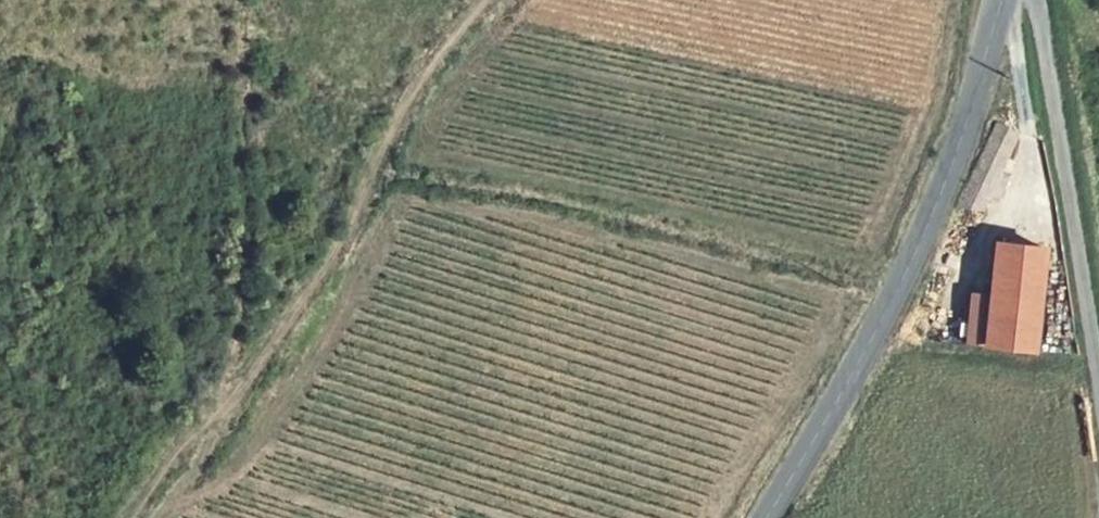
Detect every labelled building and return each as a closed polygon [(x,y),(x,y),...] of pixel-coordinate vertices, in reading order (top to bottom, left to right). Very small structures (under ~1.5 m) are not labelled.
[(1034,246),(989,240),(982,292),(960,289),(954,336),(1022,344),(1034,246)]
